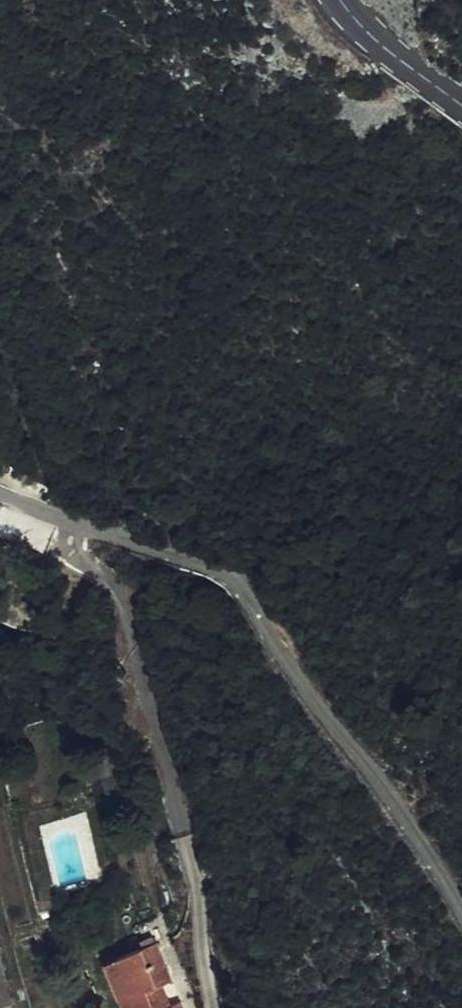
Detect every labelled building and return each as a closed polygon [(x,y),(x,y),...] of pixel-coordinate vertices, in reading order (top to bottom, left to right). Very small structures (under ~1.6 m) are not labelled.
[(145,1005),(137,1007),(175,1007),(171,997),(186,992),(172,955),(130,970),(145,1005)] [(136,1007),(137,1007),(145,1005),(130,970),(123,972),(136,1007)]
